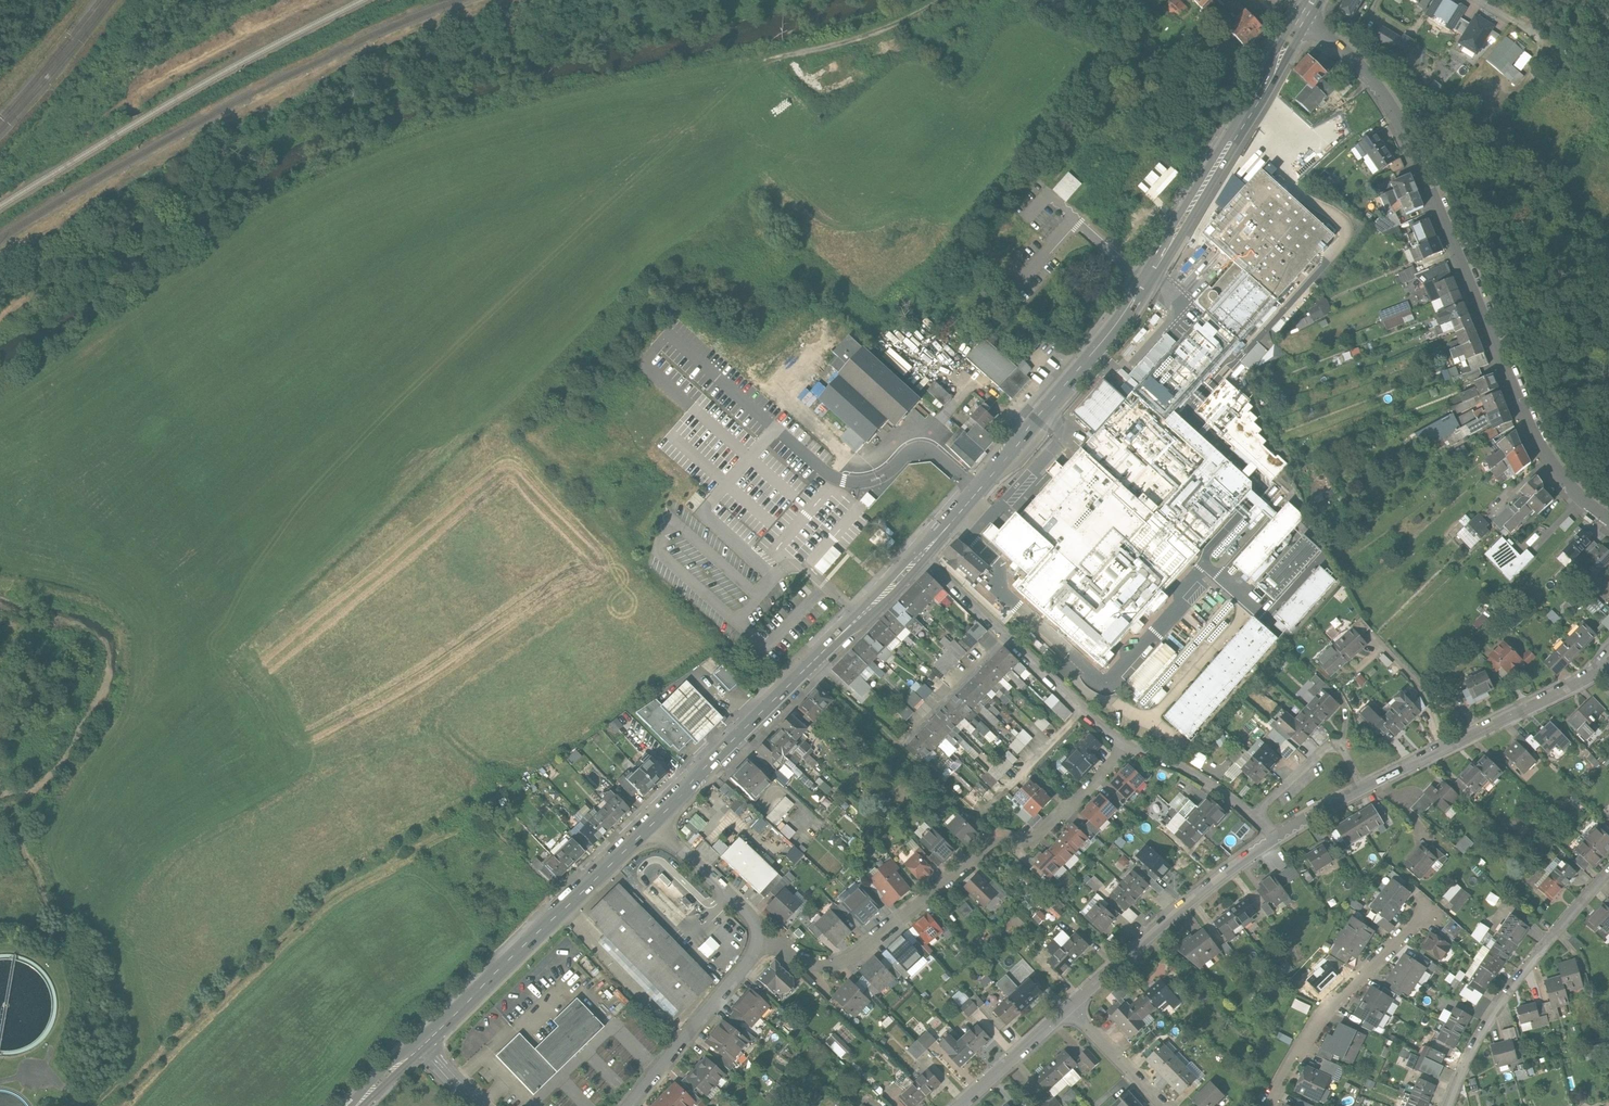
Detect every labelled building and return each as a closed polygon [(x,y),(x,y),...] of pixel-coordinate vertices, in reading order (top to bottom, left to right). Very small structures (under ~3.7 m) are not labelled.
[(1178,0),(1172,0),(1165,8),(1182,23),(1191,12),(1178,0)] [(1203,10),(1211,1),(1213,0),(1193,0),(1203,10)] [(1229,4),(1241,16),(1246,11),(1236,0),(1233,0),(1229,4)] [(1339,11),(1351,18),(1362,0),(1345,0),(1339,11)] [(1419,2),(1418,1),(1417,4),(1424,9),(1429,0),(1420,0),(1419,2)] [(1448,1),(1446,0),(1435,0),(1427,15),(1429,16),(1431,19),(1434,21),(1437,23),(1440,25),(1444,27),(1448,28),(1450,29),(1452,30),(1453,29),(1460,17),(1466,8),(1461,5),(1456,6),(1454,5),(1455,3),(1454,2),(1454,0),(1453,0),(1449,0),(1448,1)] [(1203,10),(1200,12),(1212,23),(1217,18),(1227,29),(1233,24),(1211,1),(1203,10)] [(1233,24),(1227,29),(1245,48),(1264,30),(1246,11),(1241,16),(1233,24)] [(1191,12),(1182,23),(1186,27),(1196,17),(1191,12)] [(1493,26),(1476,16),(1474,18),(1471,24),(1464,35),(1463,37),(1468,40),(1465,45),(1476,53),(1480,47),(1484,47),(1486,43),(1486,41),(1485,39),(1491,30),(1493,26)] [(1460,17),(1453,29),(1464,35),(1471,24),(1460,17)] [(1402,39),(1381,26),(1374,37),(1395,50),(1403,54),(1412,40),(1404,35),(1402,39)] [(1499,35),(1491,30),(1485,39),(1486,41),(1491,45),(1499,35)] [(1506,37),(1487,60),(1504,74),(1508,68),(1522,51),(1506,37)] [(1308,57),(1298,70),(1294,67),(1291,70),(1308,85),(1322,70),(1308,57)] [(1331,61),(1322,70),(1328,74),(1336,66),(1331,61)] [(1515,76),(1508,68),(1504,74),(1511,80),(1512,79),(1515,76)] [(1344,78),(1335,87),(1344,95),(1352,86),(1344,78)] [(1323,79),(1313,90),(1308,85),(1295,100),(1310,114),(1326,96),(1324,93),(1330,86),(1323,79)] [(1355,147),(1363,158),(1368,155),(1368,154),(1383,144),(1375,133),(1355,147)] [(1394,161),(1383,144),(1368,154),(1368,155),(1380,172),(1389,165),(1395,161),(1394,161)] [(1395,161),(1389,165),(1392,173),(1405,168),(1401,158),(1394,161),(1395,161)] [(1235,264),(1276,301),(1334,236),(1261,170),(1203,236),(1235,264)] [(1056,189),(1069,201),(1085,183),(1071,171),(1056,189)] [(1417,192),(1410,176),(1392,184),(1395,190),(1399,201),(1400,200),(1417,192)] [(1398,201),(1399,201),(1395,190),(1376,199),(1383,215),(1386,212),(1398,201)] [(1423,207),(1417,192),(1400,200),(1399,201),(1398,201),(1400,205),(1402,204),(1406,214),(1423,207)] [(1371,226),(1382,234),(1394,228),(1386,212),(1383,215),(1371,226)] [(1428,220),(1412,227),(1414,233),(1408,236),(1412,248),(1419,245),(1436,238),(1428,220)] [(1394,228),(1382,234),(1390,239),(1402,233),(1398,226),(1394,228)] [(1419,245),(1425,259),(1442,252),(1436,238),(1419,245)] [(1239,341),(1276,301),(1235,264),(1212,290),(1210,290),(1209,290),(1207,291),(1206,291),(1199,300),(1198,300),(1198,301),(1198,302),(1198,303),(1198,304),(1199,305),(1207,312),(1239,341)] [(1436,285),(1453,278),(1450,272),(1442,276),(1443,277),(1434,280),(1436,285)] [(1436,285),(1442,298),(1458,291),(1453,278),(1436,285)] [(1469,316),(1458,291),(1442,298),(1447,310),(1436,315),(1441,327),(1448,324),(1469,316)] [(1295,324),(1300,331),(1334,310),(1327,299),(1310,310),(1313,313),(1295,324)] [(1389,330),(1407,322),(1405,316),(1415,313),(1409,300),(1381,311),(1389,330)] [(1175,413),(1239,341),(1207,312),(1114,416),(1111,413),(1090,436),(1093,438),(1082,450),(1155,516),(1159,512),(1214,450),(1215,449),(1175,413)] [(1473,327),(1469,316),(1448,324),(1441,327),(1444,333),(1451,330),(1451,329),(1452,329),(1451,328),(1454,327),(1457,334),(1473,327)] [(1438,336),(1444,333),(1441,327),(1435,329),(1438,336)] [(1479,340),(1473,327),(1457,334),(1461,343),(1462,347),(1479,340)] [(1251,368),(1276,345),(1268,336),(1243,359),(1251,368)] [(840,376),(864,351),(850,338),(834,355),(836,357),(828,365),(840,376)] [(967,359),(1013,400),(1031,380),(985,339),(967,359)] [(1484,354),(1479,340),(1462,347),(1464,352),(1468,360),(1484,354)] [(1450,352),(1462,347),(1461,343),(1458,344),(1457,342),(1448,346),(1450,352)] [(1464,352),(1462,347),(1450,352),(1453,358),(1463,354),(1462,353),(1464,352)] [(896,426),(919,401),(864,351),(840,376),(888,420),(896,426)] [(1484,354),(1468,360),(1472,371),(1479,368),(1489,364),(1484,354)] [(1476,382),(1484,379),(1479,368),(1472,371),(1467,373),(1471,384),(1476,383),(1476,382)] [(1484,379),(1476,382),(1476,383),(1479,391),(1481,396),(1499,389),(1493,375),(1484,379)] [(866,443),(888,420),(840,376),(819,400),(849,427),(865,441),(866,443)] [(1208,425),(1238,392),(1225,380),(1196,413),(1208,425)] [(942,405),(944,407),(951,400),(934,384),(927,391),(936,400),(942,405)] [(1475,398),(1481,396),(1479,391),(1477,392),(1476,390),(1467,393),(1470,400),(1475,398)] [(1208,425),(1221,436),(1249,404),(1251,403),(1238,392),(1208,425)] [(1506,407),(1500,393),(1483,400),(1488,410),(1489,414),(1506,407)] [(1456,415),(1477,404),(1475,398),(1470,400),(1449,409),(1451,413),(1454,411),(1456,415)] [(939,409),(942,405),(936,400),(933,403),(939,409)] [(981,408),(971,419),(983,430),(984,429),(992,419),(993,418),(987,413),(990,409),(985,404),(981,408)] [(1221,436),(1272,481),(1287,464),(1278,456),(1276,458),(1263,446),(1266,442),(1258,435),(1262,430),(1254,423),(1258,419),(1249,412),(1253,408),(1249,404),(1221,436)] [(1511,422),(1512,422),(1506,407),(1489,414),(1490,418),(1494,427),(1495,429),(1511,422)] [(987,413),(993,418),(992,419),(994,420),(999,415),(991,408),(990,409),(987,413)] [(1489,414),(1488,410),(1484,412),(1482,410),(1481,410),(1474,414),(1473,414),(1477,421),(1489,414)] [(1473,414),(1474,414),(1473,411),(1456,420),(1461,429),(1466,427),(1477,421),(1473,414)] [(1459,430),(1461,429),(1456,420),(1453,414),(1416,434),(1424,449),(1444,439),(1452,434),(1459,430)] [(1490,418),(1489,414),(1477,421),(1466,427),(1470,435),(1482,429),(1481,427),(1488,423),(1489,421),(1488,419),(1490,418)] [(996,440),(984,429),(983,430),(971,419),(968,422),(975,428),(968,436),(964,432),(950,449),(971,468),(996,440)] [(1514,428),(1511,422),(1495,429),(1494,427),(1462,447),(1468,456),(1499,436),(1514,428)] [(839,439),(854,453),(865,441),(849,427),(839,439)] [(1466,427),(1461,429),(1459,430),(1464,439),(1470,435),(1466,427)] [(1521,446),(1515,431),(1503,441),(1498,446),(1503,452),(1507,458),(1521,446)] [(1452,434),(1444,439),(1446,444),(1449,442),(1451,447),(1457,443),(1452,434)] [(1516,476),(1531,464),(1521,446),(1507,458),(1506,458),(1510,465),(1516,476)] [(1252,491),(1252,482),(1215,449),(1214,450),(1159,512),(1165,517),(1152,532),(1146,526),(1121,554),(1126,560),(1112,575),(1107,570),(1094,584),(1020,518),(1021,518),(1017,514),(1001,532),(993,525),(983,535),(1029,576),(1017,590),(1104,668),(1115,656),(1111,652),(1131,629),(1139,620),(1149,609),(1155,614),(1169,598),(1163,593),(1201,552),(1195,546),(1202,538),(1205,542),(1252,491)] [(1165,517),(1159,512),(1155,516),(1082,450),(1064,469),(1056,462),(1047,472),(1055,479),(1021,518),(1020,518),(1094,584),(1107,570),(1112,575),(1126,560),(1121,554),(1146,526),(1152,532),(1165,517)] [(1501,463),(1506,458),(1507,458),(1503,452),(1496,458),(1501,463)] [(1494,468),(1501,463),(1496,458),(1488,464),(1492,469),(1494,468)] [(1510,465),(1506,458),(1501,463),(1494,468),(1499,475),(1507,469),(1506,468),(1510,465)] [(1499,475),(1494,468),(1492,469),(1490,471),(1493,474),(1496,478),(1499,475)] [(1543,486),(1536,476),(1520,492),(1526,498),(1522,499),(1506,514),(1508,516),(1510,514),(1514,518),(1542,490),(1544,488),(1543,486)] [(1275,483),(1262,496),(1269,503),(1281,489),(1275,483)] [(1539,515),(1553,501),(1542,490),(1514,518),(1505,527),(1512,535),(1523,525),(1520,523),(1533,510),(1539,515)] [(1257,516),(1269,503),(1262,496),(1250,510),(1257,516)] [(1234,564),(1250,579),(1304,517),(1288,503),(1234,564)] [(1458,535),(1472,549),(1488,534),(1484,530),(1488,526),(1478,516),(1458,535)] [(1574,522),(1569,517),(1560,527),(1565,532),(1574,522)] [(1563,552),(1572,561),(1579,554),(1580,554),(1584,550),(1593,541),(1583,530),(1582,530),(1578,527),(1574,531),(1578,535),(1569,544),(1570,545),(1563,552)] [(1224,531),(1224,545),(1237,544),(1236,530),(1224,531)] [(1320,549),(1303,535),(1258,586),(1274,601),(1320,549)] [(1504,572),(1512,580),(1534,557),(1527,550),(1520,556),(1502,538),(1489,551),(1507,569),(1504,572)] [(945,556),(951,561),(949,564),(965,578),(968,575),(975,582),(988,567),(972,553),(965,546),(965,547),(958,541),(945,556)] [(1598,545),(1593,541),(1584,550),(1588,554),(1598,545)] [(1608,561),(1608,553),(1603,547),(1590,560),(1600,570),(1608,561)] [(1274,618),(1290,632),(1336,581),(1319,566),(1274,618)] [(1541,570),(1536,575),(1542,581),(1547,576),(1541,570)] [(1555,579),(1560,583),(1568,575),(1563,570),(1555,579)] [(923,579),(918,584),(933,598),(939,604),(948,594),(927,574),(923,579)] [(918,584),(909,593),(924,608),(933,598),(918,584)] [(1567,602),(1573,608),(1579,601),(1584,596),(1578,590),(1567,602)] [(1584,596),(1579,601),(1594,616),(1604,606),(1589,591),(1584,596)] [(909,593),(900,603),(915,617),(924,608),(909,593)] [(900,603),(890,612),(905,627),(914,635),(923,626),(915,617),(900,603)] [(890,612),(881,622),(896,637),(905,627),(890,612)] [(1186,660),(1172,676),(1184,686),(1237,625),(1226,616),(1214,629),(1207,623),(1180,655),(1186,660)] [(1165,718),(1189,740),(1278,640),(1254,617),(1165,718)] [(1353,630),(1360,638),(1371,629),(1361,618),(1350,628),(1353,631),(1353,630)] [(1139,620),(1131,629),(1136,634),(1145,625),(1139,620)] [(881,622),(872,632),(887,646),(896,637),(881,622)] [(978,622),(969,632),(978,641),(987,632),(978,622)] [(1569,638),(1581,650),(1596,635),(1583,623),(1569,638)] [(1334,647),(1348,662),(1366,645),(1360,638),(1353,630),(1353,631),(1334,647)] [(872,632),(863,641),(877,656),(887,646),(872,632)] [(1545,663),(1557,675),(1581,650),(1569,638),(1545,663)] [(868,666),(877,656),(863,641),(853,651),(868,666)] [(956,642),(948,650),(959,660),(967,653),(956,642)] [(1177,656),(1162,643),(1123,687),(1138,700),(1177,656)] [(1510,673),(1521,661),(1504,644),(1492,656),(1503,666),(1510,673)] [(1520,651),(1528,659),(1534,652),(1526,645),(1520,651)] [(1016,675),(1018,677),(1026,669),(1004,647),(996,656),(1016,675)] [(1331,677),(1348,662),(1334,647),(1318,662),(1331,677)] [(948,650),(939,660),(950,670),(959,660),(948,650)] [(859,675),(868,666),(853,651),(844,661),(859,675)] [(1383,654),(1379,659),(1388,668),(1393,663),(1383,654)] [(988,664),(1003,678),(1007,675),(1011,679),(1016,675),(996,656),(988,664)] [(1497,672),(1503,666),(1492,656),(1488,660),(1497,672)] [(939,660),(934,665),(945,676),(950,670),(939,660)] [(834,670),(849,685),(859,675),(844,661),(839,666),(834,670)] [(980,672),(1000,691),(1004,686),(1000,682),(1003,678),(988,664),(980,672)] [(713,675),(729,692),(739,682),(722,666),(713,675)] [(932,671),(924,680),(933,688),(941,680),(932,671)] [(972,680),(988,694),(991,691),(996,695),(1000,691),(980,672),(972,680)] [(1464,693),(1468,702),(1493,690),(1485,673),(1466,683),(1470,690),(1464,693)] [(1018,677),(1016,675),(1011,679),(1017,685),(1021,680),(1018,677)] [(1315,684),(1331,698),(1335,693),(1315,675),(1310,681),(1315,685),(1315,684)] [(965,688),(990,712),(994,708),(984,698),(988,694),(972,680),(965,688)] [(691,737),(692,738),(691,740),(696,745),(723,719),(686,681),(661,706),(668,713),(671,710),(694,734),(691,737)] [(1304,710),(1320,724),(1329,714),(1331,716),(1339,706),(1331,698),(1315,684),(1315,685),(1308,692),(1315,698),(1304,710)] [(1008,690),(1004,686),(1000,691),(1004,695),(1008,690)] [(819,687),(809,697),(824,711),(830,705),(834,701),(819,687)] [(957,696),(972,710),(976,707),(986,717),(990,712),(965,688),(957,696)] [(856,690),(851,695),(859,702),(863,697),(856,690)] [(1004,695),(1000,691),(996,695),(1002,700),(1006,696),(1004,695)] [(1394,709),(1408,724),(1420,712),(1414,705),(1402,692),(1389,704),(1394,709)] [(1446,695),(1435,700),(1437,704),(1448,700),(1446,695)] [(957,696),(949,704),(975,728),(979,724),(969,714),(972,710),(957,696)] [(1006,696),(1002,700),(1007,705),(1011,701),(1006,696)] [(798,708),(813,722),(824,711),(809,697),(798,708)] [(1414,705),(1420,712),(1426,707),(1421,698),(1414,705)] [(1589,704),(1600,715),(1604,710),(1594,699),(1589,704)] [(691,740),(692,738),(691,737),(694,734),(671,710),(668,713),(661,706),(655,700),(636,713),(651,728),(650,729),(670,748),(673,746),(679,752),(691,740)] [(1073,714),(1060,701),(1052,710),(1065,722),(1073,714)] [(1588,703),(1569,722),(1587,740),(1594,733),(1588,726),(1592,722),(1595,724),(1596,723),(1594,720),(1600,715),(1589,704),(1588,703)] [(903,704),(896,711),(907,721),(913,714),(903,704)] [(942,712),(957,726),(960,723),(971,733),(975,728),(949,704),(942,712)] [(830,705),(824,711),(837,722),(842,716),(830,705)] [(858,715),(848,707),(843,713),(853,721),(858,715)] [(1361,716),(1378,734),(1381,732),(1383,735),(1389,730),(1395,736),(1408,724),(1394,709),(1382,720),(1370,708),(1361,716)] [(1293,723),(1308,737),(1320,724),(1304,710),(1296,720),(1293,723)] [(934,720),(953,739),(957,735),(953,730),(957,726),(942,712),(934,720)] [(997,719),(990,712),(986,717),(993,723),(997,719)] [(1301,745),(1308,737),(1293,723),(1296,720),(1288,713),(1279,724),(1278,725),(1290,735),(1301,745)] [(780,729),(795,742),(799,738),(806,729),(791,716),(779,728),(780,729)] [(1051,724),(1042,716),(1034,724),(1043,732),(1051,724)] [(926,728),(941,743),(945,738),(949,743),(953,739),(934,720),(926,728)] [(1290,735),(1278,725),(1279,724),(1275,720),(1270,726),(1286,740),(1290,735)] [(979,724),(975,728),(984,738),(991,731),(981,722),(979,724)] [(1563,752),(1571,744),(1550,722),(1534,738),(1533,739),(1540,746),(1548,754),(1557,746),(1563,752)] [(918,736),(938,755),(942,751),(937,747),(941,743),(926,728),(918,736)] [(984,738),(975,728),(971,733),(970,733),(984,746),(988,741),(984,738)] [(782,754),(784,756),(791,748),(796,744),(795,742),(780,729),(768,742),(782,754)] [(1034,738),(1024,729),(1017,738),(1026,747),(1034,738)] [(1064,766),(1079,780),(1098,761),(1092,756),(1101,746),(1089,734),(1084,739),(1087,741),(1084,744),(1083,743),(1079,748),(1079,749),(1064,766)] [(963,740),(957,735),(953,739),(959,744),(963,740)] [(1517,742),(1530,756),(1536,751),(1535,750),(1526,741),(1520,735),(1514,741),(1516,743),(1517,742)] [(1526,741),(1535,750),(1540,746),(1533,739),(1534,738),(1531,735),(1526,741)] [(915,756),(918,752),(942,775),(950,767),(947,764),(938,755),(918,736),(906,748),(915,756)] [(813,750),(799,738),(795,742),(796,744),(808,755),(813,750)] [(1010,746),(1018,754),(1026,747),(1017,738),(1010,746)] [(953,739),(949,743),(955,748),(959,744),(953,739)] [(963,740),(959,744),(969,754),(973,749),(964,740),(963,740)] [(1259,740),(1248,753),(1268,772),(1280,759),(1259,740)] [(1297,750),(1286,740),(1276,751),(1287,761),(1297,750)] [(767,761),(775,769),(779,764),(776,761),(778,759),(782,754),(768,742),(767,741),(756,752),(760,756),(758,758),(765,764),(767,761)] [(1523,774),(1536,762),(1530,756),(1517,742),(1516,743),(1505,755),(1523,774)] [(804,760),(808,755),(796,744),(791,748),(804,760)] [(951,760),(942,751),(938,755),(947,764),(951,760)] [(1004,756),(1013,765),(1018,759),(1009,751),(1004,756)] [(1198,751),(1192,762),(1203,767),(1209,756),(1198,751)] [(1257,784),(1268,772),(1248,753),(1247,753),(1246,752),(1236,763),(1243,769),(1242,771),(1257,784)] [(784,756),(782,754),(778,759),(785,764),(788,760),(784,756)] [(996,764),(1006,773),(1013,766),(1013,765),(1004,756),(996,764)] [(639,770),(654,786),(666,774),(649,757),(643,763),(645,765),(639,770)] [(1467,787),(1475,795),(1489,781),(1492,784),(1503,773),(1494,764),(1486,757),(1476,767),(1473,764),(1459,779),(1467,787)] [(788,760),(785,764),(783,765),(793,774),(798,768),(788,760)] [(1494,764),(1503,773),(1507,768),(1498,760),(1494,764)] [(730,778),(754,801),(771,784),(747,761),(730,778)] [(988,772),(998,782),(1006,773),(996,764),(988,772)] [(1120,773),(1119,774),(1136,791),(1145,781),(1146,781),(1137,772),(1129,765),(1122,773),(1121,772),(1120,773)] [(1142,767),(1137,772),(1146,781),(1145,781),(1147,782),(1152,777),(1142,767)] [(638,792),(643,797),(654,786),(639,770),(634,776),(632,774),(626,780),(638,792)] [(781,771),(776,770),(771,776),(784,787),(790,779),(781,771)] [(988,772),(982,779),(992,788),(998,782),(988,772)] [(891,773),(881,784),(892,793),(901,782),(891,773)] [(1118,792),(1126,801),(1127,800),(1136,791),(1119,774),(1117,776),(1117,777),(1118,777),(1110,785),(1118,792)] [(1467,787),(1459,779),(1454,784),(1463,792),(1467,787)] [(632,797),(638,792),(626,780),(620,785),(632,797)] [(1015,798),(1024,807),(1041,790),(1040,789),(1038,789),(1030,782),(1021,791),(1015,798)] [(1434,802),(1445,813),(1460,798),(1444,782),(1435,791),(1431,787),(1425,794),(1434,802)] [(734,793),(725,784),(719,790),(728,799),(734,793)] [(981,797),(986,792),(979,784),(973,789),(981,797)] [(1015,798),(1021,791),(1017,786),(1005,799),(1010,804),(1015,798)] [(1041,790),(1024,807),(1033,816),(1034,817),(1037,814),(1050,801),(1045,796),(1046,795),(1041,790)] [(607,805),(620,819),(630,809),(617,796),(616,796),(612,792),(603,801),(607,805)] [(1113,797),(1123,807),(1128,801),(1127,800),(1126,801),(1118,792),(1113,797)] [(1092,802),(1091,803),(1108,820),(1117,810),(1118,810),(1109,801),(1101,794),(1094,802),(1093,802),(1092,802)] [(1420,818),(1434,802),(1425,794),(1411,809),(1420,818)] [(785,796),(764,819),(773,827),(794,804),(785,796)] [(1109,801),(1118,810),(1117,810),(1119,812),(1123,807),(1113,797),(1109,801)] [(1187,798),(1176,811),(1187,821),(1199,808),(1187,798)] [(1214,822),(1217,825),(1226,815),(1208,798),(1199,808),(1187,821),(1202,835),(1214,822)] [(1089,822),(1098,830),(1099,830),(1108,820),(1091,803),(1089,805),(1089,806),(1090,806),(1082,814),(1089,822)] [(1373,808),(1380,818),(1386,814),(1379,804),(1373,808)] [(620,819),(607,805),(598,814),(611,828),(620,819)] [(1372,805),(1354,817),(1366,836),(1384,824),(1380,818),(1373,808),(1372,805)] [(1191,848),(1202,835),(1187,821),(1176,811),(1173,809),(1162,822),(1191,848)] [(598,814),(594,810),(585,819),(589,824),(602,837),(611,828),(598,814)] [(1037,814),(1034,817),(1033,816),(1027,823),(1032,828),(1042,818),(1037,814)] [(977,834),(959,817),(949,827),(967,845),(977,834)] [(1347,848),(1366,836),(1354,817),(1335,829),(1336,830),(1343,842),(1347,848)] [(1241,819),(1232,829),(1242,838),(1251,827),(1241,819)] [(689,822),(685,826),(694,835),(698,830),(689,822)] [(1085,826),(1096,837),(1101,831),(1099,830),(1098,830),(1089,822),(1085,826)] [(1608,828),(1602,822),(1597,827),(1608,838),(1608,829),(1608,828)] [(781,831),(789,839),(797,831),(788,823),(781,831)] [(590,843),(593,846),(602,837),(589,824),(580,833),(581,834),(590,843)] [(1061,839),(1075,852),(1088,839),(1089,839),(1078,828),(1074,824),(1069,829),(1065,833),(1065,834),(1060,838),(1061,839)] [(1078,828),(1089,839),(1088,839),(1091,842),(1096,837),(1085,826),(1082,824),(1078,828)] [(934,853),(943,863),(955,852),(945,842),(936,833),(930,827),(919,837),(935,852),(934,853)] [(1597,827),(1591,833),(1588,830),(1582,836),(1586,840),(1604,857),(1608,852),(1608,838),(1597,827)] [(936,833),(945,842),(949,838),(940,828),(936,833)] [(1338,845),(1343,842),(1336,830),(1331,834),(1338,845)] [(571,840),(572,840),(582,850),(586,847),(577,838),(571,831),(567,835),(571,840)] [(581,834),(577,838),(586,847),(590,843),(581,834)] [(751,885),(760,894),(778,875),(777,874),(779,872),(771,864),(769,866),(760,858),(762,856),(741,836),(730,847),(729,847),(728,847),(729,848),(719,840),(715,845),(715,844),(711,848),(721,857),(724,860),(721,863),(725,866),(728,863),(734,870),(732,871),(735,874),(737,872),(748,883),(746,885),(749,887),(751,885)] [(1474,844),(1467,837),(1461,843),(1468,850),(1474,844)] [(1053,847),(1048,852),(1062,865),(1063,866),(1076,853),(1075,852),(1061,839),(1057,843),(1053,847)] [(563,849),(576,863),(585,854),(582,850),(572,840),(571,840),(563,849)] [(1604,857),(1586,840),(1576,851),(1580,855),(1590,865),(1594,868),(1604,857)] [(787,854),(797,863),(806,853),(796,844),(787,854)] [(1436,860),(1442,865),(1448,859),(1432,845),(1426,851),(1436,860)] [(1306,856),(1316,871),(1332,861),(1323,846),(1306,856)] [(1406,863),(1421,877),(1436,860),(1426,851),(1421,846),(1406,863)] [(928,866),(932,861),(929,858),(920,848),(915,853),(916,855),(917,854),(928,866)] [(576,863),(563,849),(554,858),(567,872),(576,863)] [(1171,867),(1151,850),(1147,854),(1147,858),(1143,862),(1146,864),(1160,877),(1161,878),(1171,867)] [(1045,875),(1049,879),(1062,865),(1048,852),(1048,851),(1044,855),(1043,854),(1038,859),(1039,860),(1034,865),(1045,875)] [(943,863),(934,853),(929,858),(932,861),(938,868),(943,863)] [(906,865),(921,881),(927,876),(930,876),(930,873),(932,871),(928,866),(917,854),(916,855),(906,865)] [(1584,872),(1590,865),(1580,855),(1573,862),(1575,864),(1584,872)] [(1571,869),(1575,864),(1573,862),(1568,856),(1563,862),(1571,869)] [(894,872),(899,868),(891,857),(885,862),(887,864),(894,872)] [(555,878),(558,881),(567,872),(554,858),(544,867),(555,878)] [(532,865),(539,872),(544,867),(537,860),(532,865)] [(1550,875),(1564,887),(1576,873),(1571,869),(1563,862),(1550,875)] [(881,873),(901,897),(909,890),(894,872),(887,864),(879,871),(881,873)] [(1160,877),(1146,864),(1141,869),(1153,879),(1156,882),(1160,877)] [(1041,880),(1045,875),(1034,865),(1030,869),(1041,880)] [(1293,866),(1275,879),(1282,888),(1300,875),(1293,866)] [(555,878),(544,867),(539,872),(550,882),(555,878)] [(1393,879),(1403,887),(1407,881),(1393,870),(1389,876),(1393,879)] [(1122,884),(1137,898),(1148,885),(1133,871),(1122,884)] [(893,903),(901,897),(881,873),(873,880),(882,891),(882,890),(887,896),(893,903)] [(782,879),(778,875),(760,894),(764,898),(770,892),(782,879)] [(1538,889),(1551,901),(1564,887),(1550,875),(1538,889)] [(965,887),(985,907),(996,896),(996,895),(987,886),(977,876),(965,887)] [(1282,897),(1286,894),(1282,888),(1275,879),(1273,876),(1261,885),(1262,888),(1271,899),(1276,905),(1282,901),(1282,897)] [(783,878),(782,879),(770,892),(776,898),(784,890),(790,884),(783,878)] [(1164,889),(1156,882),(1153,879),(1148,885),(1159,895),(1164,889)] [(1393,879),(1382,893),(1400,907),(1411,893),(1403,887),(1393,879)] [(1008,895),(993,880),(987,886),(996,895),(996,896),(1002,901),(1008,895)] [(1091,880),(1087,884),(1096,893),(1100,888),(1091,880)] [(861,888),(868,896),(873,892),(863,881),(858,886),(861,888)] [(1450,902),(1462,888),(1455,883),(1443,896),(1450,902)] [(1137,898),(1122,884),(1110,898),(1125,911),(1137,898)] [(588,917),(680,1010),(711,979),(634,901),(637,898),(633,893),(629,896),(620,886),(588,917)] [(861,888),(852,896),(871,917),(880,909),(868,896),(861,888)] [(1266,903),(1271,899),(1262,888),(1257,892),(1266,903)] [(1454,905),(1465,892),(1462,888),(1450,902),(1454,905)] [(773,913),(783,923),(800,905),(784,890),(776,898),(768,906),(774,912),(773,913)] [(1471,896),(1465,892),(1454,905),(1451,909),(1457,914),(1471,896)] [(1389,921),(1400,907),(1382,893),(1371,908),(1384,918),(1389,921)] [(863,925),(871,917),(852,896),(843,904),(851,912),(863,925)] [(887,908),(893,903),(887,896),(881,901),(887,908)] [(1250,919),(1257,913),(1246,899),(1230,911),(1241,925),(1243,928),(1252,922),(1250,919)] [(851,912),(843,904),(842,903),(837,907),(846,916),(851,912)] [(1273,913),(1266,903),(1261,907),(1268,917),(1273,913)] [(1604,904),(1604,903),(1585,923),(1603,940),(1608,933),(1608,909),(1604,904)] [(832,911),(840,919),(844,915),(834,904),(829,909),(831,911),(832,911)] [(966,904),(958,911),(965,918),(973,911),(966,904)] [(1086,918),(1102,932),(1114,919),(1105,910),(1098,904),(1086,918)] [(1105,910),(1114,919),(1119,914),(1109,905),(1105,910)] [(831,911),(823,918),(842,938),(851,931),(840,919),(832,911),(831,911)] [(1241,925),(1230,911),(1214,923),(1229,942),(1236,936),(1233,932),(1241,925)] [(1358,912),(1353,919),(1364,926),(1369,919),(1358,912)] [(941,932),(932,919),(928,915),(913,926),(920,935),(921,935),(927,943),(941,932)] [(932,919),(941,932),(943,935),(949,930),(937,915),(932,919)] [(1529,928),(1510,916),(1498,933),(1502,935),(1516,945),(1529,928)] [(823,934),(835,946),(842,938),(823,918),(816,925),(816,926),(823,934)] [(1389,921),(1384,918),(1376,924),(1389,932),(1395,926),(1389,921)] [(1345,931),(1365,945),(1373,932),(1364,926),(1353,919),(1345,931)] [(1463,928),(1452,919),(1442,930),(1453,940),(1463,928)] [(823,934),(816,926),(816,925),(813,922),(807,928),(818,939),(823,934)] [(1029,924),(1022,930),(1031,939),(1037,933),(1029,924)] [(794,933),(799,938),(804,934),(798,928),(794,933)] [(1179,951),(1199,967),(1210,959),(1207,955),(1209,953),(1209,952),(1216,947),(1204,930),(1193,938),(1192,936),(1180,944),(1182,946),(1178,949),(1179,951)] [(1453,940),(1442,930),(1437,937),(1450,946),(1453,940)] [(1356,958),(1365,945),(1345,931),(1336,944),(1342,948),(1352,955),(1356,958)] [(1055,941),(1062,948),(1071,940),(1063,932),(1055,941)] [(1255,933),(1250,937),(1255,943),(1259,940),(1255,933)] [(1498,941),(1486,933),(1479,943),(1485,947),(1491,951),(1498,941)] [(895,942),(920,969),(928,961),(926,959),(912,945),(903,934),(895,942)] [(1062,948),(1075,961),(1089,947),(1076,934),(1071,940),(1062,948)] [(1423,947),(1441,959),(1445,953),(1448,952),(1450,949),(1450,946),(1437,937),(1431,934),(1423,947)] [(709,958),(723,945),(713,935),(699,948),(709,958)] [(1516,945),(1502,935),(1498,941),(1491,951),(1506,961),(1516,945)] [(1054,957),(1062,948),(1055,941),(1050,936),(1041,945),(1054,957)] [(1568,941),(1577,951),(1584,946),(1574,936),(1568,941)] [(931,955),(917,941),(912,945),(926,959),(931,955)] [(895,942),(886,950),(896,960),(910,975),(912,976),(920,969),(895,942)] [(1226,942),(1223,945),(1230,954),(1233,951),(1226,942)] [(1230,954),(1223,945),(1220,947),(1227,957),(1230,954)] [(1495,976),(1506,961),(1491,951),(1485,947),(1475,961),(1481,966),(1495,976)] [(1075,961),(1062,948),(1054,957),(1048,963),(1061,975),(1075,961)] [(1348,962),(1352,955),(1342,948),(1338,955),(1348,962)] [(0,954),(0,1056),(5,1057),(24,1054),(40,1045),(52,1030),(58,1012),(57,993),(49,975),(35,962),(17,955),(0,954)] [(1329,954),(1324,959),(1337,972),(1345,964),(1329,954)] [(1396,968),(1417,981),(1425,969),(1414,962),(1405,955),(1396,968)] [(1267,960),(1273,967),(1277,964),(1271,956),(1267,960)] [(1414,962),(1425,969),(1429,963),(1418,956),(1414,962)] [(867,964),(886,985),(895,977),(887,970),(875,957),(867,964)] [(1324,959),(1314,969),(1316,971),(1306,980),(1314,988),(1312,989),(1318,995),(1340,975),(1337,972),(1324,959)] [(910,975),(896,960),(891,965),(892,965),(901,975),(905,979),(910,975)] [(1561,977),(1565,991),(1575,989),(1574,986),(1581,984),(1582,983),(1580,975),(1575,960),(1565,963),(1566,965),(1559,967),(1559,965),(1558,965),(1561,977)] [(776,992),(778,994),(787,993),(794,986),(793,978),(782,967),(779,967),(779,965),(779,964),(776,962),(773,962),(770,964),(770,968),(768,968),(758,979),(774,994),(776,992)] [(863,976),(879,992),(886,985),(867,964),(859,972),(863,976)] [(887,970),(895,977),(897,979),(901,975),(892,965),(887,970)] [(1468,985),(1483,995),(1495,976),(1481,966),(1468,985)] [(1388,981),(1408,995),(1417,981),(1396,968),(1388,981)] [(1456,977),(1461,981),(1465,975),(1460,971),(1456,977)] [(1586,974),(1580,975),(1582,983),(1581,984),(1583,992),(1591,990),(1586,974)] [(996,984),(1009,999),(1019,989),(1006,975),(996,984)] [(873,996),(874,997),(879,992),(863,976),(859,981),(873,996)] [(987,977),(981,982),(985,987),(992,981),(987,977)] [(1456,989),(1461,981),(1456,977),(1450,985),(1456,989)] [(1561,977),(1544,982),(1550,1002),(1552,1008),(1553,1008),(1569,1003),(1565,991),(1561,977)] [(1009,999),(1021,1012),(1044,991),(1032,978),(1019,989),(1009,999)] [(873,996),(859,981),(854,986),(853,987),(868,1002),(873,996)] [(1159,981),(1145,994),(1157,1007),(1161,1013),(1176,999),(1175,997),(1172,994),(1171,994),(1159,981)] [(847,1010),(854,1017),(868,1002),(853,987),(854,986),(850,983),(847,983),(844,985),(846,987),(835,998),(834,999),(847,1010)] [(1130,1007),(1135,1003),(1128,994),(1131,992),(1123,983),(1112,993),(1120,1002),(1108,1013),(1111,1016),(1126,1003),(1130,1007)] [(752,992),(761,1000),(766,996),(756,987),(752,992)] [(1372,987),(1365,999),(1385,1011),(1392,1000),(1380,993),(1372,987)] [(1380,993),(1392,1000),(1395,994),(1384,987),(1380,993)] [(741,1000),(760,1016),(768,1006),(761,1000),(752,992),(750,990),(741,1000)] [(1175,997),(1176,999),(1177,998),(1183,1005),(1190,999),(1182,991),(1175,997)] [(1130,1007),(1130,1008),(1142,1021),(1142,1020),(1157,1007),(1145,994),(1135,1003),(1130,1007)] [(975,995),(970,999),(978,1008),(979,1009),(984,1004),(975,995)] [(847,1010),(834,999),(835,998),(833,996),(829,1002),(843,1015),(847,1010)] [(1309,1012),(1313,1003),(1298,997),(1294,1006),(1309,1012)] [(496,1056),(534,1095),(604,1027),(577,999),(553,1023),(557,1027),(534,1049),(519,1034),(496,1056)] [(978,1008),(970,999),(960,1009),(968,1017),(978,1008)] [(1021,1012),(1009,999),(994,1012),(1006,1026),(1021,1012)] [(1364,1020),(1376,1027),(1385,1011),(1365,999),(1355,1014),(1364,1020)] [(744,1020),(751,1026),(760,1016),(741,1000),(733,1010),(735,1011),(744,1020)] [(1553,1008),(1552,1008),(1550,1002),(1543,1004),(1548,1022),(1557,1020),(1553,1008)] [(1132,1038),(1146,1025),(1142,1020),(1142,1021),(1130,1008),(1130,1007),(1126,1003),(1111,1016),(1131,1038),(1132,1038)] [(1517,1009),(1521,1023),(1532,1020),(1533,1026),(1542,1024),(1537,1006),(1536,1003),(1517,1009)] [(1548,1022),(1543,1004),(1537,1006),(1542,1024),(1548,1022)] [(1471,1016),(1455,1008),(1451,1016),(1445,1013),(1440,1020),(1447,1024),(1462,1032),(1471,1016)] [(739,1025),(744,1020),(735,1011),(729,1018),(739,1025)] [(1376,1027),(1364,1020),(1360,1027),(1372,1032),(1376,1027)] [(1447,1024),(1440,1020),(1439,1020),(1433,1031),(1438,1033),(1437,1036),(1439,1037),(1438,1041),(1453,1049),(1462,1032),(1447,1024)] [(723,1056),(731,1063),(731,1062),(732,1062),(748,1043),(748,1042),(739,1034),(725,1023),(721,1027),(719,1026),(709,1038),(711,1040),(708,1044),(723,1056)] [(1351,1048),(1358,1051),(1365,1036),(1340,1024),(1333,1040),(1328,1037),(1322,1049),(1334,1054),(1345,1060),(1351,1048)] [(1151,1030),(1146,1025),(1132,1038),(1131,1038),(1128,1040),(1133,1046),(1151,1030)] [(963,1040),(975,1053),(989,1040),(977,1027),(963,1040)] [(1505,1044),(1511,1042),(1518,1040),(1514,1028),(1502,1031),(1505,1044)] [(739,1034),(748,1042),(748,1043),(751,1045),(756,1038),(744,1029),(739,1034)] [(928,1032),(917,1042),(926,1051),(936,1041),(928,1032)] [(961,1067),(975,1053),(963,1040),(955,1032),(941,1046),(961,1067)] [(926,1051),(917,1042),(908,1051),(916,1060),(926,1051)] [(1492,1047),(1497,1067),(1517,1061),(1511,1042),(1505,1044),(1492,1047)] [(1142,1055),(1147,1060),(1157,1050),(1153,1045),(1142,1055)] [(1159,1072),(1174,1056),(1162,1045),(1157,1050),(1147,1060),(1159,1072)] [(1421,1055),(1429,1059),(1433,1050),(1425,1046),(1421,1055)] [(1078,1054),(1091,1069),(1099,1063),(1085,1048),(1078,1054)] [(1334,1054),(1322,1049),(1320,1048),(1316,1056),(1325,1060),(1330,1062),(1334,1054)] [(1429,1059),(1440,1065),(1445,1055),(1433,1050),(1429,1059)] [(1065,1051),(1050,1064),(1062,1077),(1077,1064),(1065,1051)] [(706,1059),(715,1067),(719,1062),(707,1052),(703,1057),(705,1060),(706,1059)] [(1429,1059),(1421,1055),(1414,1069),(1422,1073),(1423,1071),(1429,1059)] [(723,1056),(719,1062),(730,1070),(734,1065),(732,1062),(731,1062),(731,1063),(723,1056)] [(1159,1072),(1170,1083),(1185,1068),(1174,1056),(1159,1072)] [(697,1069),(714,1085),(723,1075),(715,1067),(706,1059),(705,1060),(697,1069)] [(1438,1078),(1444,1067),(1440,1065),(1429,1059),(1423,1071),(1438,1078)] [(1330,1062),(1325,1060),(1319,1073),(1329,1078),(1329,1079),(1332,1080),(1339,1066),(1330,1062)] [(1062,1077),(1050,1064),(1035,1078),(1047,1091),(1062,1077)] [(1170,1083),(1181,1094),(1192,1083),(1196,1079),(1185,1068),(1170,1083)] [(1297,1091),(1317,1101),(1323,1088),(1325,1088),(1329,1079),(1329,1078),(1319,1073),(1308,1068),(1305,1074),(1304,1073),(1299,1084),(1300,1084),(1297,1091)] [(697,1087),(706,1094),(714,1085),(697,1069),(689,1078),(688,1078),(697,1087)] [(914,1084),(926,1097),(941,1084),(929,1071),(914,1084)] [(692,1091),(697,1087),(688,1078),(689,1078),(686,1076),(681,1081),(691,1090),(692,1091)] [(905,1092),(914,1084),(908,1077),(899,1085),(905,1092)] [(1435,1085),(1419,1079),(1411,1096),(1428,1103),(1435,1085)] [(1478,1091),(1475,1079),(1469,1080),(1472,1093),(1478,1091)] [(1213,1105),(1224,1095),(1212,1082),(1193,1101),(1198,1105),(1214,1105),(1213,1105)] [(1192,1083),(1181,1094),(1185,1099),(1197,1088),(1192,1083)] [(674,1105),(690,1105),(693,1103),(694,1102),(686,1094),(675,1084),(663,1095),(674,1105)] [(926,1097),(914,1084),(905,1092),(900,1097),(908,1105),(916,1105),(926,1097)] [(0,1088),(0,1105),(31,1105),(27,1099),(16,1092),(4,1088),(0,1088)] [(694,1102),(693,1103),(696,1105),(697,1105),(702,1101),(692,1091),(691,1090),(686,1094),(694,1102)] [(1128,1092),(1117,1102),(1112,1105),(1140,1105),(1128,1092)] [(663,1095),(653,1105),(674,1105),(663,1095)] [(1043,1105),(1061,1105),(1053,1096),(1042,1105),(1043,1105)] [(1411,1096),(1407,1105),(1427,1105),(1428,1103),(1411,1096)] [(1112,1105),(1117,1102),(1112,1097),(1102,1105),(1112,1105)]
